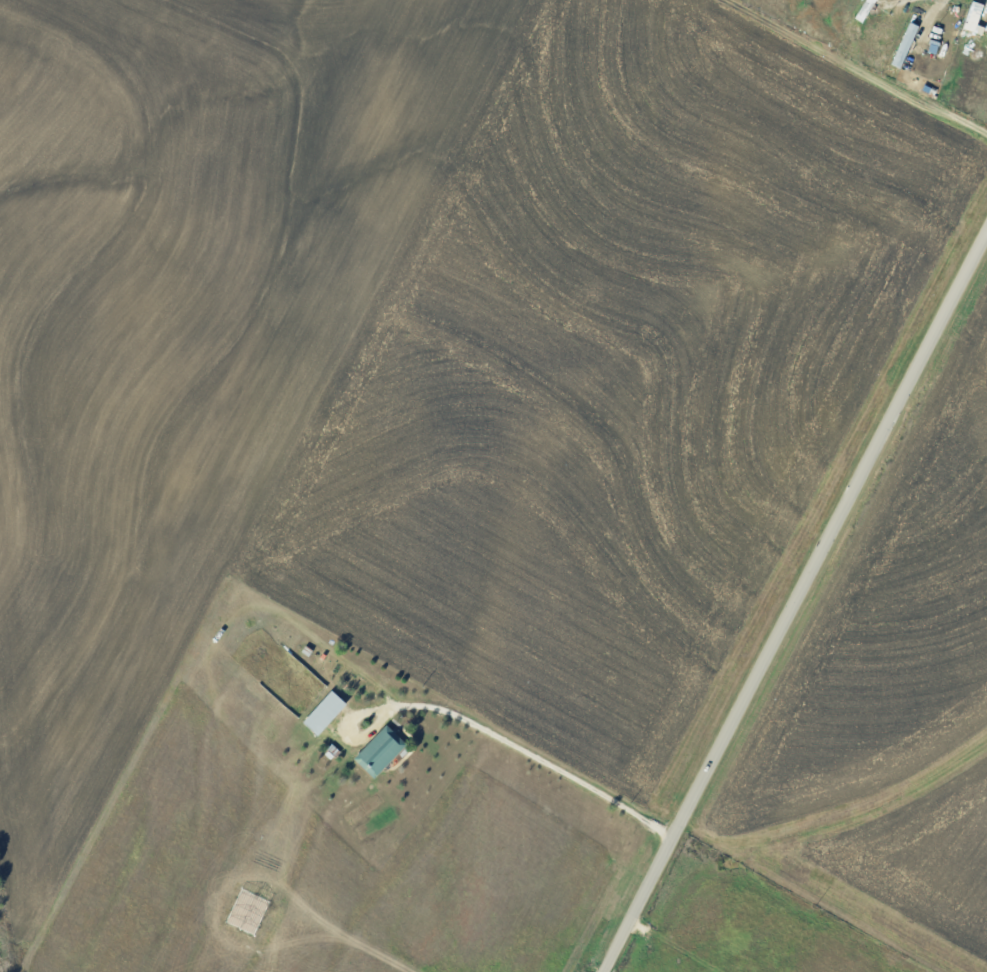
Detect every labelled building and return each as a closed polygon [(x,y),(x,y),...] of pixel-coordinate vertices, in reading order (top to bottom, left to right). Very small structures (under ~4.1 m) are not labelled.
[(976,31),(981,5),(977,4),(975,16),(967,14),(965,28),(976,31)] [(918,24),(908,21),(895,66),(905,69),(918,24)] [(321,736),(348,703),(332,689),(305,722),(321,736)] [(409,744),(388,724),(355,758),(376,778),(409,744)]
